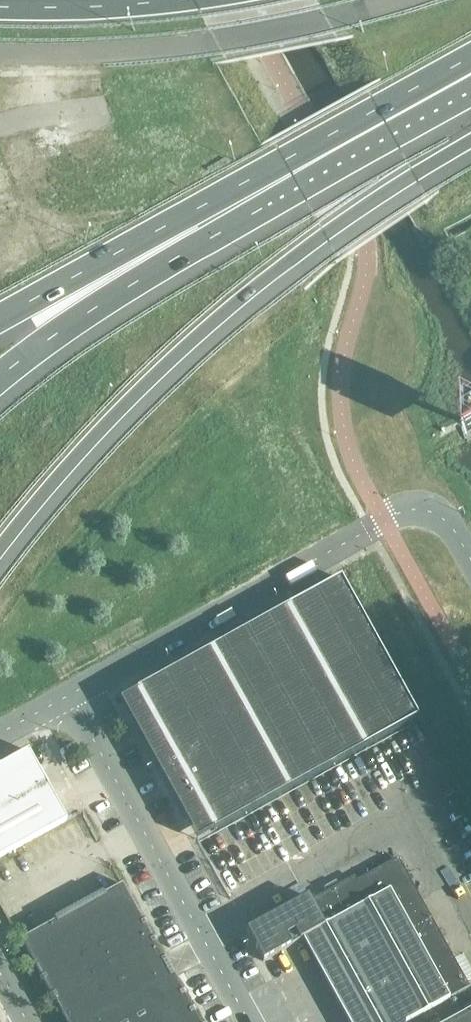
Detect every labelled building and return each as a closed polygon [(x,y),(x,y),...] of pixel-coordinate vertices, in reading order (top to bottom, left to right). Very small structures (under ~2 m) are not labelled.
[(417,718),(340,578),(119,701),(169,791),(175,788),(186,807),(180,811),(196,840),(417,718)] [(28,751),(0,766),(0,857),(66,821),(28,751)] [(398,858),(357,881),(354,877),(310,901),(307,897),(246,931),(263,961),(303,939),(349,1021),(405,1021),(469,987),(398,858)] [(173,977),(122,885),(104,895),(102,892),(53,919),(54,922),(20,941),(64,1021),(198,1021),(173,977)] [(447,1021),(470,1021),(470,1009),(447,1021)]
